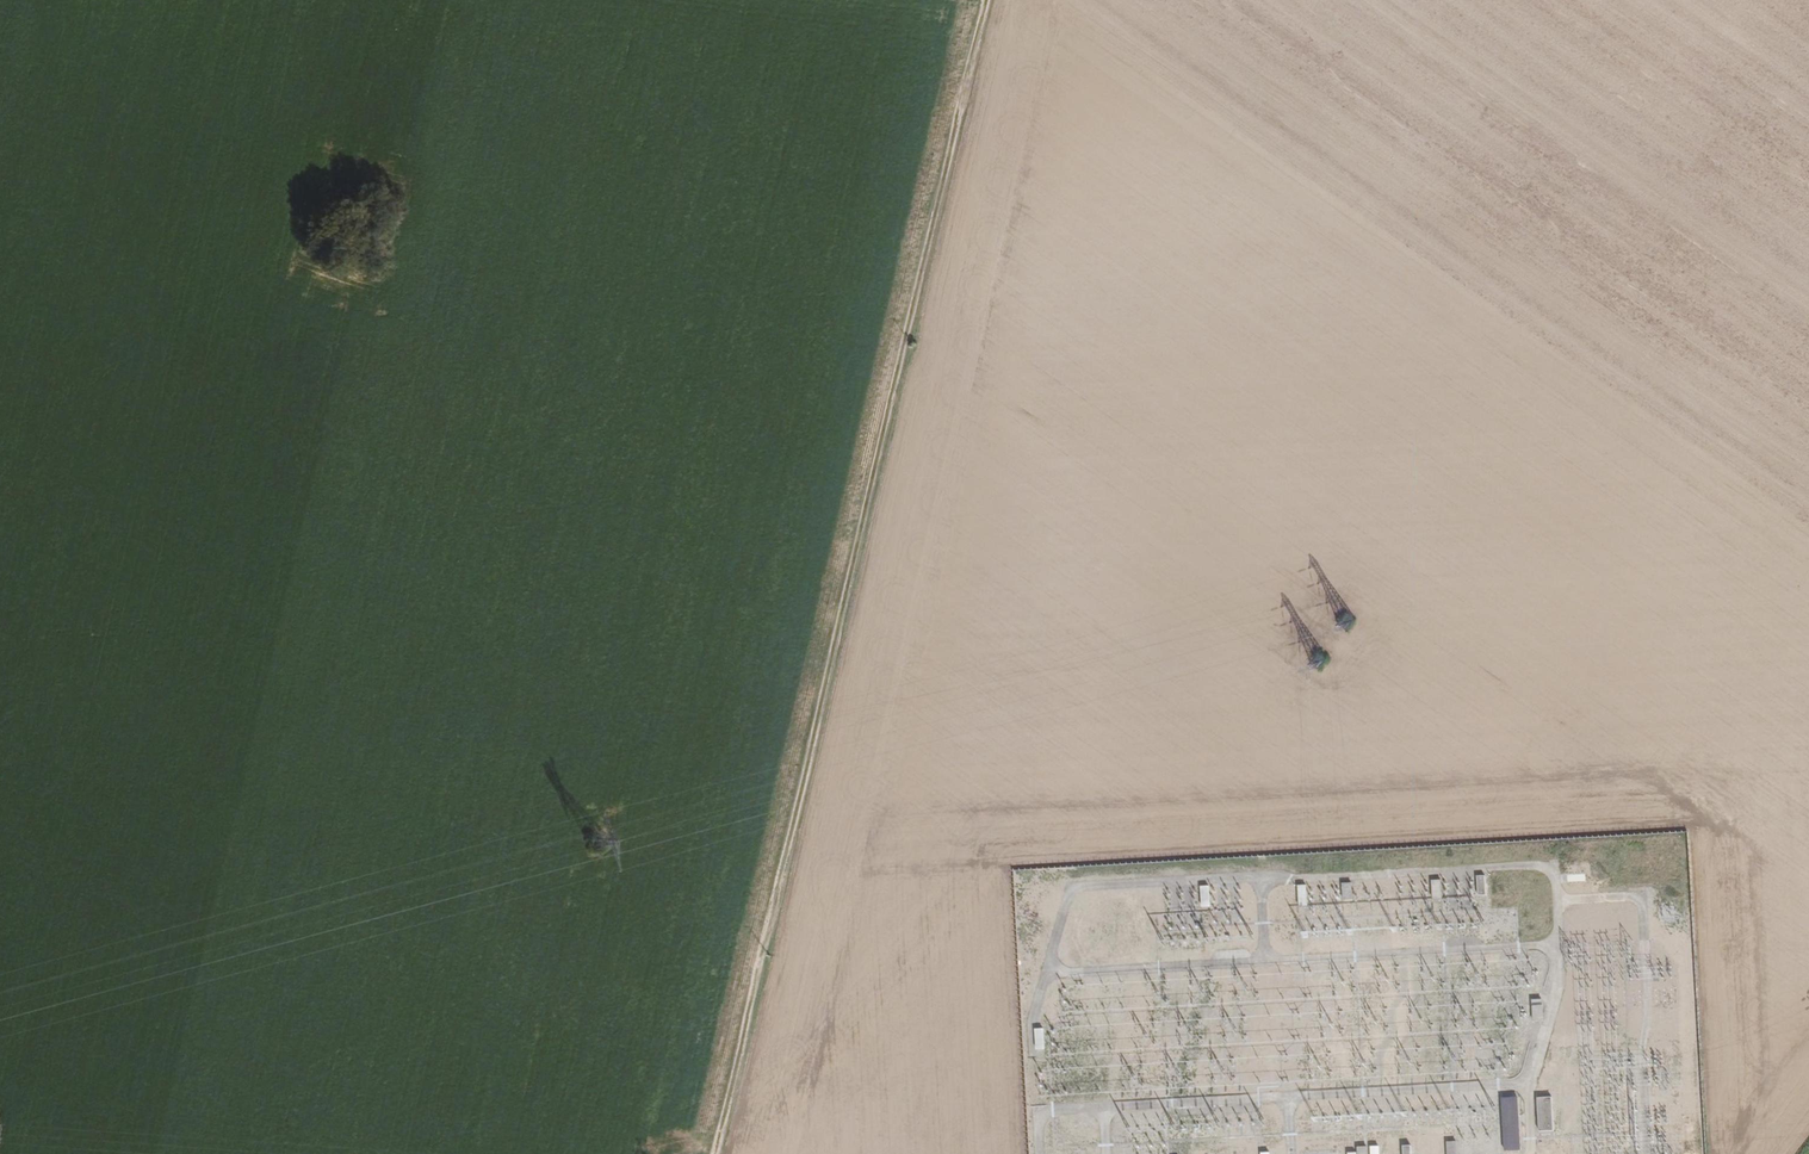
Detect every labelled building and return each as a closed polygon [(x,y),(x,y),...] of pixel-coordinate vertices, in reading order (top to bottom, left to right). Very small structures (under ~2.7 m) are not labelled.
[(1587,882),(1586,874),(1568,875),(1568,883),(1587,882)] [(1485,876),(1478,876),(1477,894),(1485,895),(1485,876)] [(1442,880),(1432,880),(1432,898),(1442,898),(1442,880)] [(1353,882),(1345,883),(1346,899),(1353,898),(1353,882)] [(1307,884),(1298,885),(1298,906),(1308,906),(1307,884)] [(1210,886),(1201,886),(1202,906),(1210,906),(1210,886)] [(1543,999),(1532,999),(1532,1022),(1543,1021),(1543,999)] [(1044,1028),(1035,1028),(1036,1049),(1045,1049),(1044,1028)] [(1519,1097),(1502,1098),(1505,1150),(1522,1149),(1519,1097)] [(1539,1097),(1539,1130),(1554,1130),(1553,1097),(1539,1097)] [(1447,1141),(1448,1153),(1458,1153),(1457,1141),(1447,1141)] [(1370,1146),(1371,1153),(1380,1153),(1380,1145),(1370,1146)] [(1403,1145),(1404,1153),(1412,1153),(1411,1145),(1403,1145)] [(1358,1146),(1359,1153),(1368,1153),(1367,1146),(1358,1146)]
